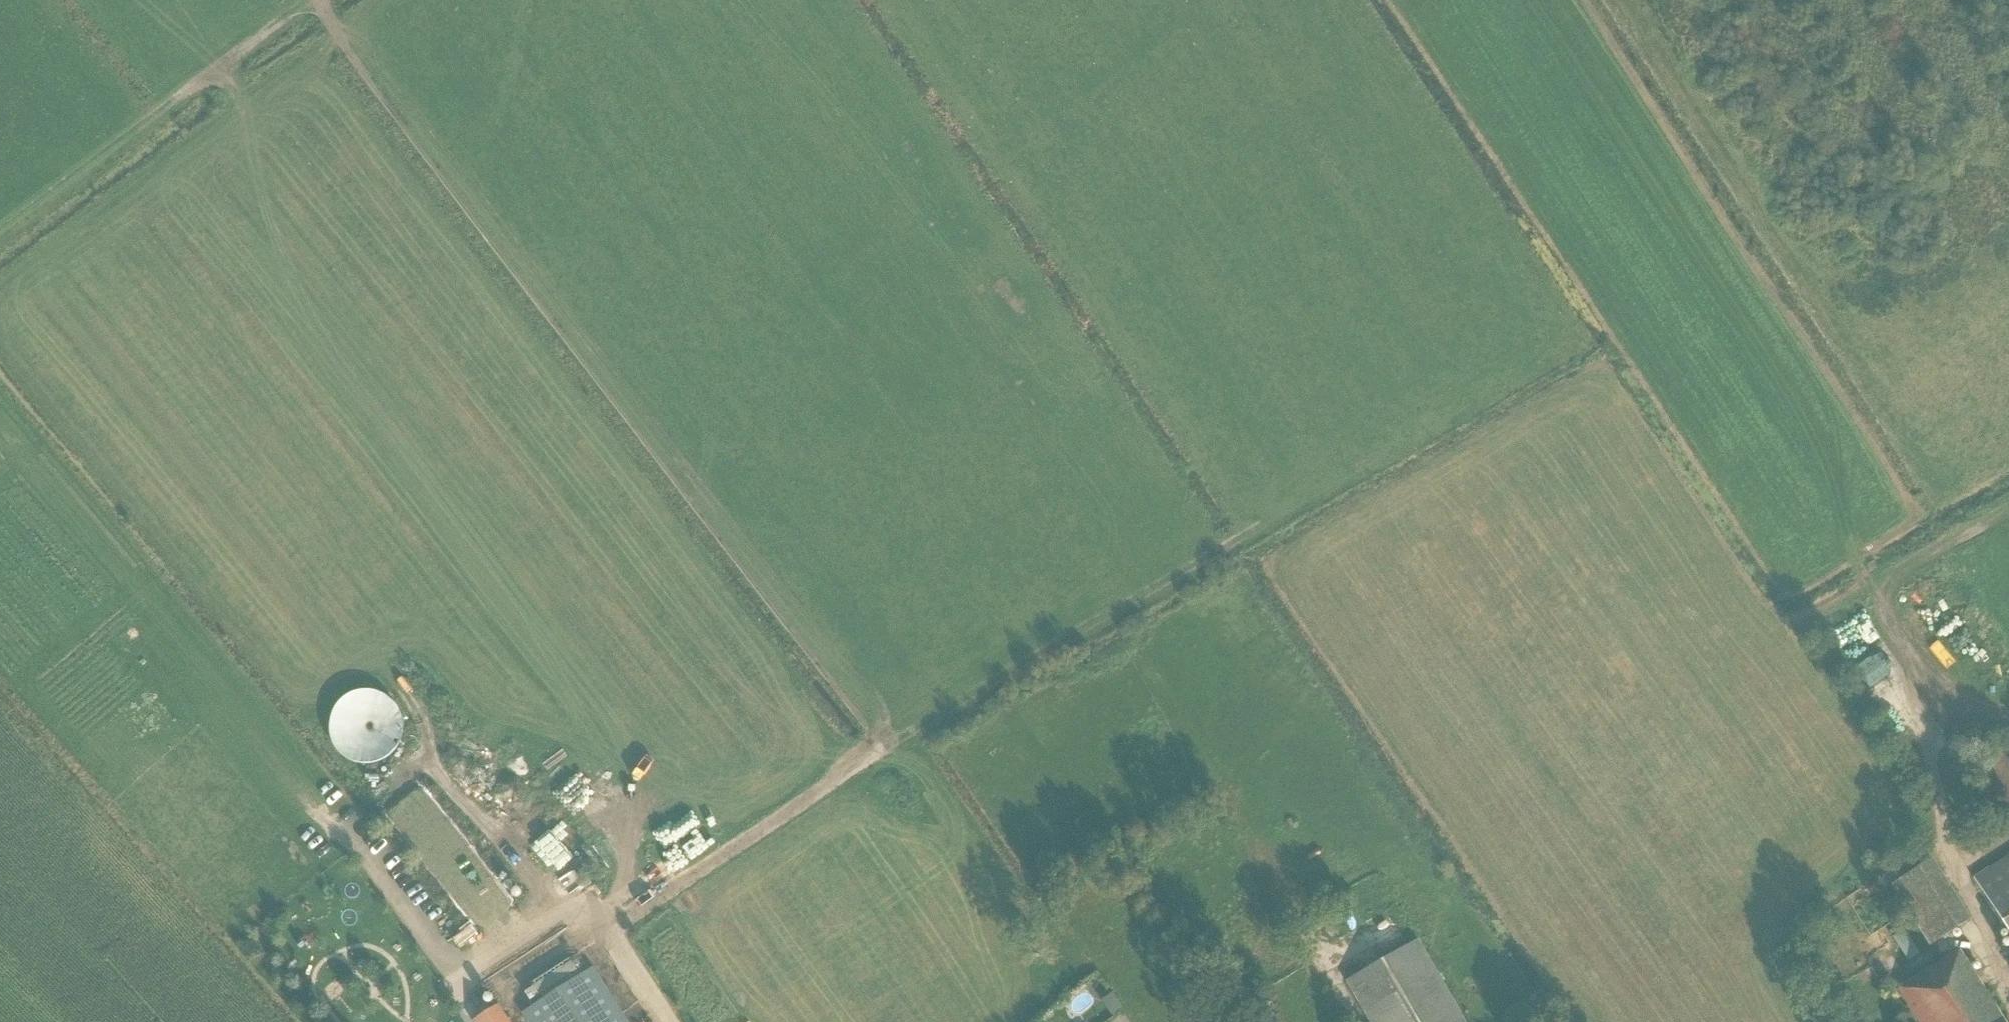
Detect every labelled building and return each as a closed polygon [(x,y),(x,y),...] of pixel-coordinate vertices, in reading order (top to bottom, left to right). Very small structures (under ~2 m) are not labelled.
[(1944,744),(1910,680),(1932,668),(1913,633),(1900,639),(1881,604),(1863,614),(1859,606),(1837,618),(1919,770),(1941,758),(1936,749),(1944,744)] [(334,747),(343,756),(353,762),(364,764),(376,763),(386,758),(395,750),(401,740),(403,730),(403,719),(399,709),(393,701),(385,694),(376,690),(363,689),(350,692),(340,699),(332,710),(328,722),(329,735),(334,747)] [(1796,739),(1801,749),(1819,740),(1814,731),(1796,739)] [(2008,817),(2008,749),(2003,751),(1994,756),(1988,763),(1983,772),(1982,782),(1983,792),(1987,801),(1993,809),(2001,815),(2008,817)] [(1973,877),(2008,931),(2008,853),(1973,877)] [(1893,886),(1930,946),(1971,921),(1933,860),(1893,886)] [(1850,893),(1864,930),(1888,921),(1874,884),(1850,893)] [(1334,932),(1346,927),(1341,915),(1330,919),(1334,932)] [(358,931),(363,943),(379,937),(374,925),(358,931)] [(1904,931),(1891,939),(1904,962),(1917,954),(1904,931)] [(1419,940),(1347,981),(1370,1021),(1465,1021),(1419,940)] [(1959,950),(1901,987),(1923,1021),(2005,1021),(1959,950)] [(593,968),(523,1013),(529,1021),(628,1021),(593,968)] [(498,1005),(474,1020),(475,1021),(509,1021),(498,1005)]
